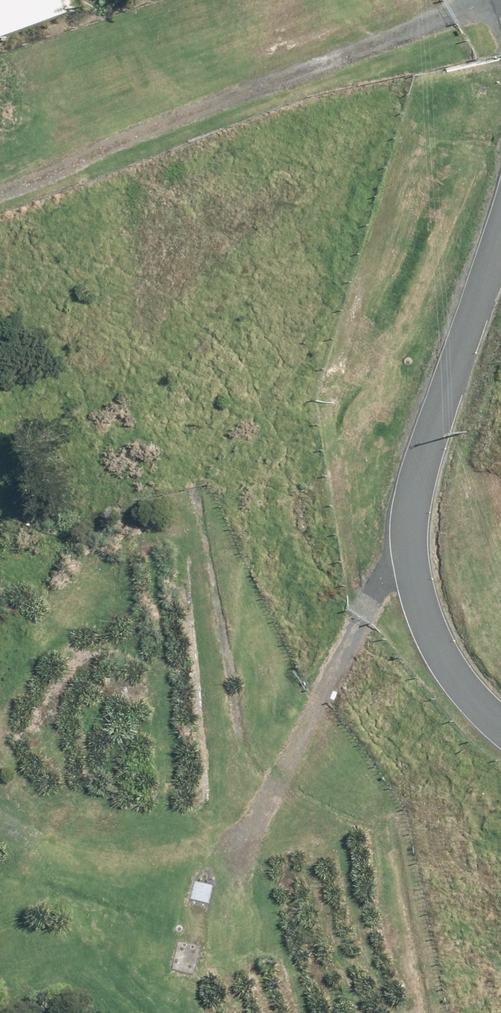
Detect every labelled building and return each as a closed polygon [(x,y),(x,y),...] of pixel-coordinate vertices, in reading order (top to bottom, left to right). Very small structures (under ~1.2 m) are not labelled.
[(72,12),(68,0),(0,0),(0,37),(72,12)]
